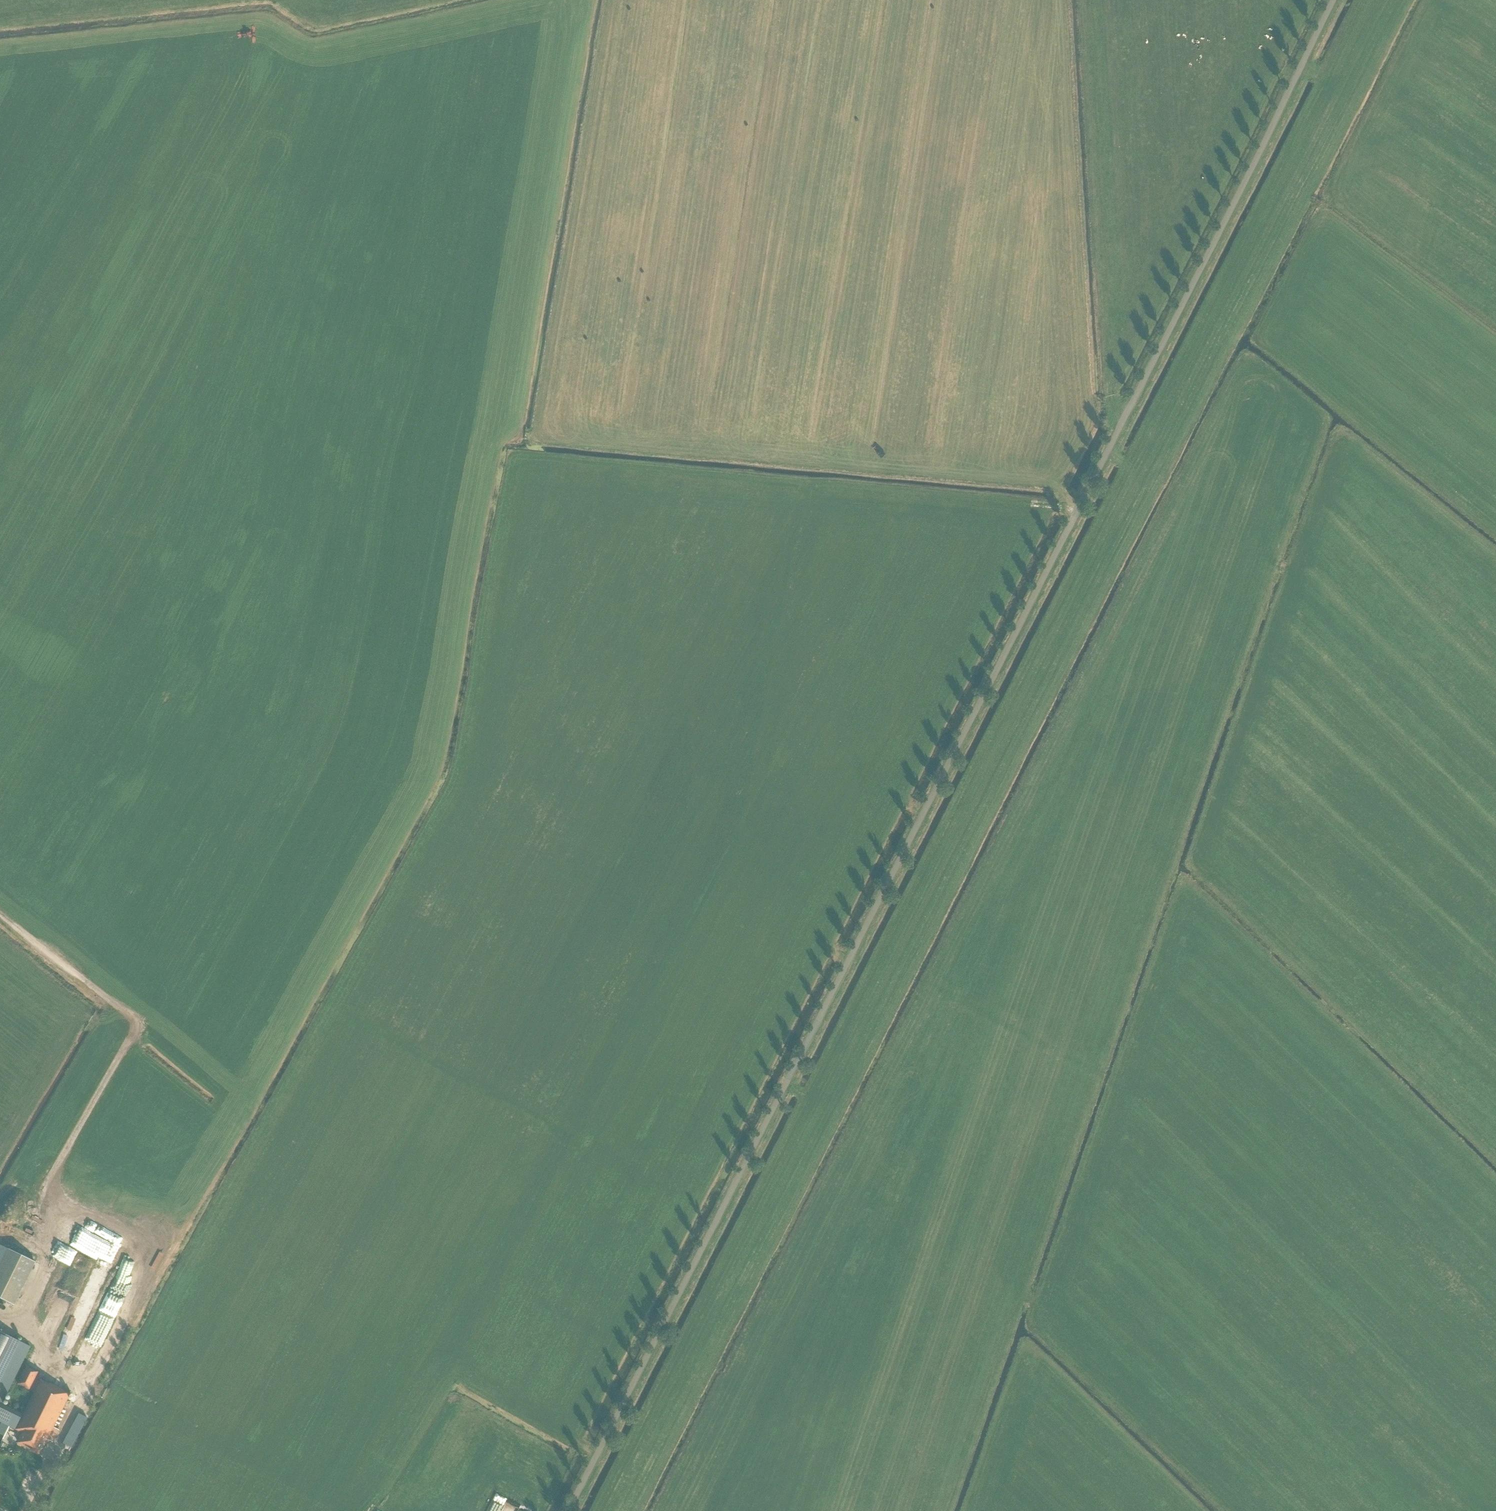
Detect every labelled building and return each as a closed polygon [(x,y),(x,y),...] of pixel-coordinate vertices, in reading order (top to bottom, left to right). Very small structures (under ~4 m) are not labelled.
[(79,1252),(85,1241),(76,1237),(71,1248),(79,1252)] [(0,1245),(0,1298),(14,1305),(36,1262),(0,1245)] [(16,1428),(16,1429),(23,1433),(18,1443),(38,1453),(41,1448),(42,1449),(47,1439),(53,1442),(59,1430),(53,1427),(57,1419),(63,1423),(67,1415),(61,1411),(69,1394),(63,1391),(64,1391),(48,1383),(48,1384),(36,1378),(39,1372),(26,1366),(17,1384),(34,1392),(22,1414),(0,1403),(29,1346),(0,1332),(0,1421),(16,1428)] [(75,1433),(69,1430),(62,1443),(68,1446),(75,1433)]
